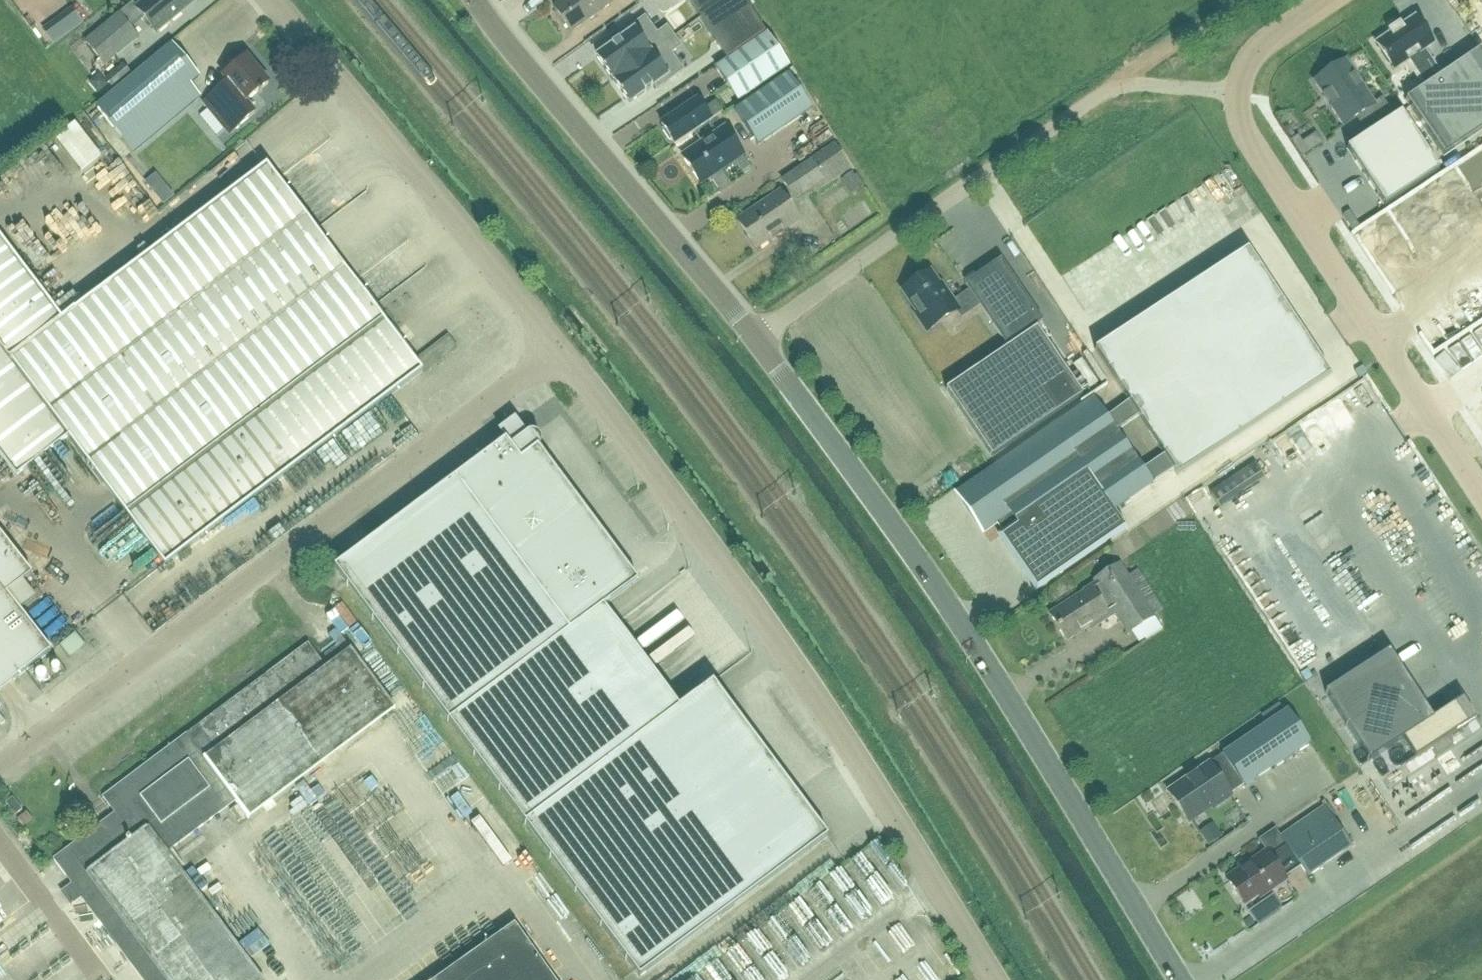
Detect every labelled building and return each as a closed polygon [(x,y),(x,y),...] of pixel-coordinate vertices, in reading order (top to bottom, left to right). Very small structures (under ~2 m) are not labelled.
[(136,8),(133,5),(86,44),(104,66),(137,38),(127,25),(140,14),(157,34),(183,13),(181,10),(193,0),(147,0),(136,8)] [(611,5),(607,0),(564,0),(553,8),(571,33),(611,5)] [(725,59),(764,34),(742,0),(687,0),(725,59)] [(1379,44),(1397,70),(1408,62),(1425,88),(1405,101),(1444,159),(1481,132),(1481,82),(1467,60),(1442,76),(1425,51),(1436,43),(1418,17),(1405,26),(1402,23),(1390,31),(1392,34),(1379,44)] [(620,42),(594,60),(610,82),(671,40),(664,30),(654,37),(642,20),(617,38),(620,42)] [(57,22),(43,33),(53,46),(67,36),(57,22)] [(737,103),(787,69),(765,36),(715,69),(737,103)] [(673,38),(613,82),(629,104),(646,92),(652,89),(655,86),(658,90),(683,72),(671,55),(680,48),(673,38)] [(134,153),(152,137),(199,97),(189,85),(198,78),(172,47),(116,94),(97,109),(134,153)] [(262,93),(261,91),(268,85),(246,59),(223,78),(228,84),(212,97),(202,104),(229,136),(256,115),(246,103),(258,93),(260,95),(262,93)] [(1345,62),(1313,83),(1343,128),(1360,117),(1371,134),(1346,150),(1384,208),(1438,172),(1400,115),(1394,119),(1381,99),(1373,105),(1345,62)] [(123,65),(105,81),(113,90),(131,74),(123,65)] [(788,76),(734,112),(758,147),(811,111),(788,76)] [(703,110),(697,101),(660,126),(663,130),(661,131),(669,142),(670,141),(673,146),(722,113),(715,102),(703,110)] [(81,172),(100,157),(75,125),(56,140),(81,172)] [(700,185),(743,156),(724,128),(681,157),(700,185)] [(816,192),(848,171),(833,147),(781,181),(794,201),(814,188),(816,192)] [(16,477),(69,438),(165,566),(421,373),(265,168),(61,321),(0,240),(0,456),(16,477)] [(146,184),(163,205),(173,197),(170,193),(178,186),(169,174),(160,181),(156,176),(146,184)] [(822,209),(837,200),(830,189),(815,198),(822,209)] [(755,250),(798,221),(779,193),(736,222),(755,250)] [(141,210),(131,195),(112,206),(122,222),(141,210)] [(398,262),(421,257),(415,235),(387,243),(389,254),(381,256),(386,277),(401,273),(398,262)] [(999,537),(1023,573),(1040,561),(1053,579),(1124,530),(1112,511),(1152,484),(1173,471),(1177,477),(1329,377),(1246,252),(1095,351),(1128,403),(1107,418),(1093,399),(955,493),(982,533),(997,523),(1004,533),(999,537)] [(1081,395),(1035,327),(1041,323),(1000,262),(965,286),(969,293),(953,303),(948,296),(946,297),(930,273),(923,278),(920,274),(905,284),(908,288),(901,293),(916,315),(914,316),(926,333),(956,312),(960,318),(978,306),(1006,346),(944,389),(990,458),(1081,395)] [(359,288),(376,277),(370,268),(353,278),(359,288)] [(539,449),(540,448),(540,446),(541,444),(541,443),(541,441),(540,440),(540,438),(539,437),(538,436),(536,435),(535,434),(533,434),(532,434),(530,434),(529,434),(527,435),(526,436),(525,437),(524,438),(523,440),(511,449),(505,442),(334,569),(639,979),(827,838),(712,684),(678,709),(603,609),(637,583),(538,450),(539,449)] [(51,652),(7,596),(32,576),(0,535),(0,691),(51,652)] [(1127,576),(1119,564),(1092,582),(1093,584),(1082,592),(1083,593),(1048,615),(1066,642),(1088,628),(1090,631),(1106,621),(1102,615),(1110,610),(1127,635),(1153,617),(1153,616),(1162,610),(1137,570),(1127,576)] [(322,663),(308,644),(152,763),(151,762),(125,781),(102,798),(103,799),(115,790),(121,797),(110,805),(115,814),(53,860),(81,899),(82,898),(143,979),(257,979),(164,856),(235,802),(248,820),(395,710),(350,650),(349,651),(350,652),(327,670),(322,663)] [(1388,652),(1324,694),(1369,762),(1402,741),(1414,760),(1466,726),(1453,706),(1433,720),(1388,652)] [(1244,788),(1309,744),(1287,710),(1223,754),(1221,755),(1208,764),(1167,793),(1188,824),(1218,803),(1219,805),(1230,797),(1229,795),(1243,786),(1244,788)] [(1445,791),(1455,808),(1467,801),(1464,796),(1468,794),(1460,781),(1445,791)] [(15,817),(22,811),(13,799),(6,804),(15,817)] [(1307,878),(1350,849),(1322,807),(1279,837),(1286,847),(1270,859),(1265,852),(1226,879),(1244,905),(1267,889),(1269,892),(1285,881),(1284,879),(1300,867),(1307,878)] [(367,875),(378,890),(407,868),(386,841),(371,853),(380,865),(367,875)] [(838,927),(881,893),(877,887),(891,876),(866,845),(836,868),(809,890),(838,927)] [(1153,857),(1140,866),(1147,877),(1160,868),(1153,857)] [(514,925),(437,979),(553,979),(514,925)] [(18,932),(29,946),(36,941),(26,926),(18,932)] [(45,974),(55,969),(44,949),(34,954),(45,974)]
